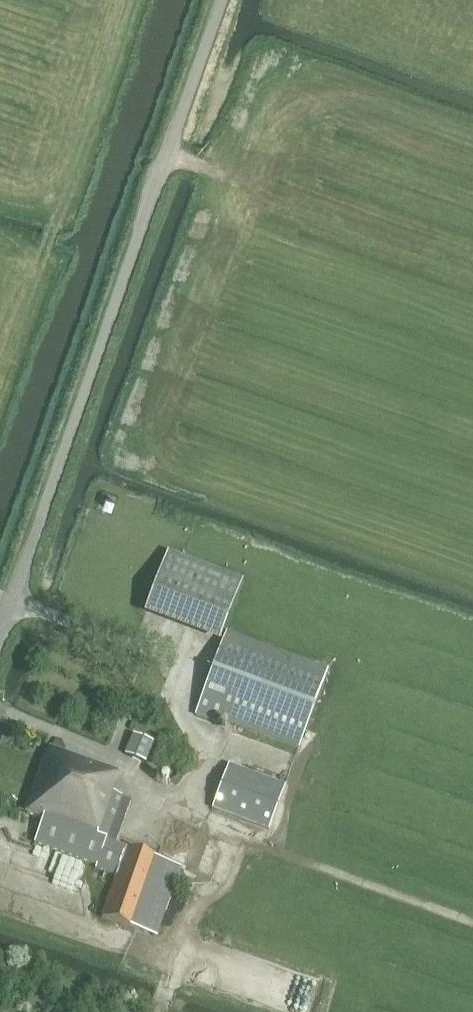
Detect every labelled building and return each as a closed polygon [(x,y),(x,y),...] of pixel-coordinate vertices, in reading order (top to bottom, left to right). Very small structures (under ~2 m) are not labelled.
[(102,507),(111,510),(115,500),(105,497),(102,507)] [(145,611),(217,638),(240,578),(167,551),(145,611)] [(219,719),(299,748),(328,670),(226,632),(196,714),(218,722),(219,719)] [(125,754),(145,762),(153,742),(133,734),(125,754)] [(97,865),(96,869),(104,872),(101,882),(113,886),(102,917),(157,936),(181,868),(125,847),(116,843),(131,800),(112,792),(118,772),(50,749),(27,813),(43,818),(35,843),(97,865)] [(213,808),(269,829),(285,785),(228,764),(213,808)] [(187,839),(193,814),(177,811),(171,836),(187,839)] [(5,834),(16,836),(19,822),(8,820),(5,834)] [(321,965),(321,986),(329,986),(329,966),(321,965)]
